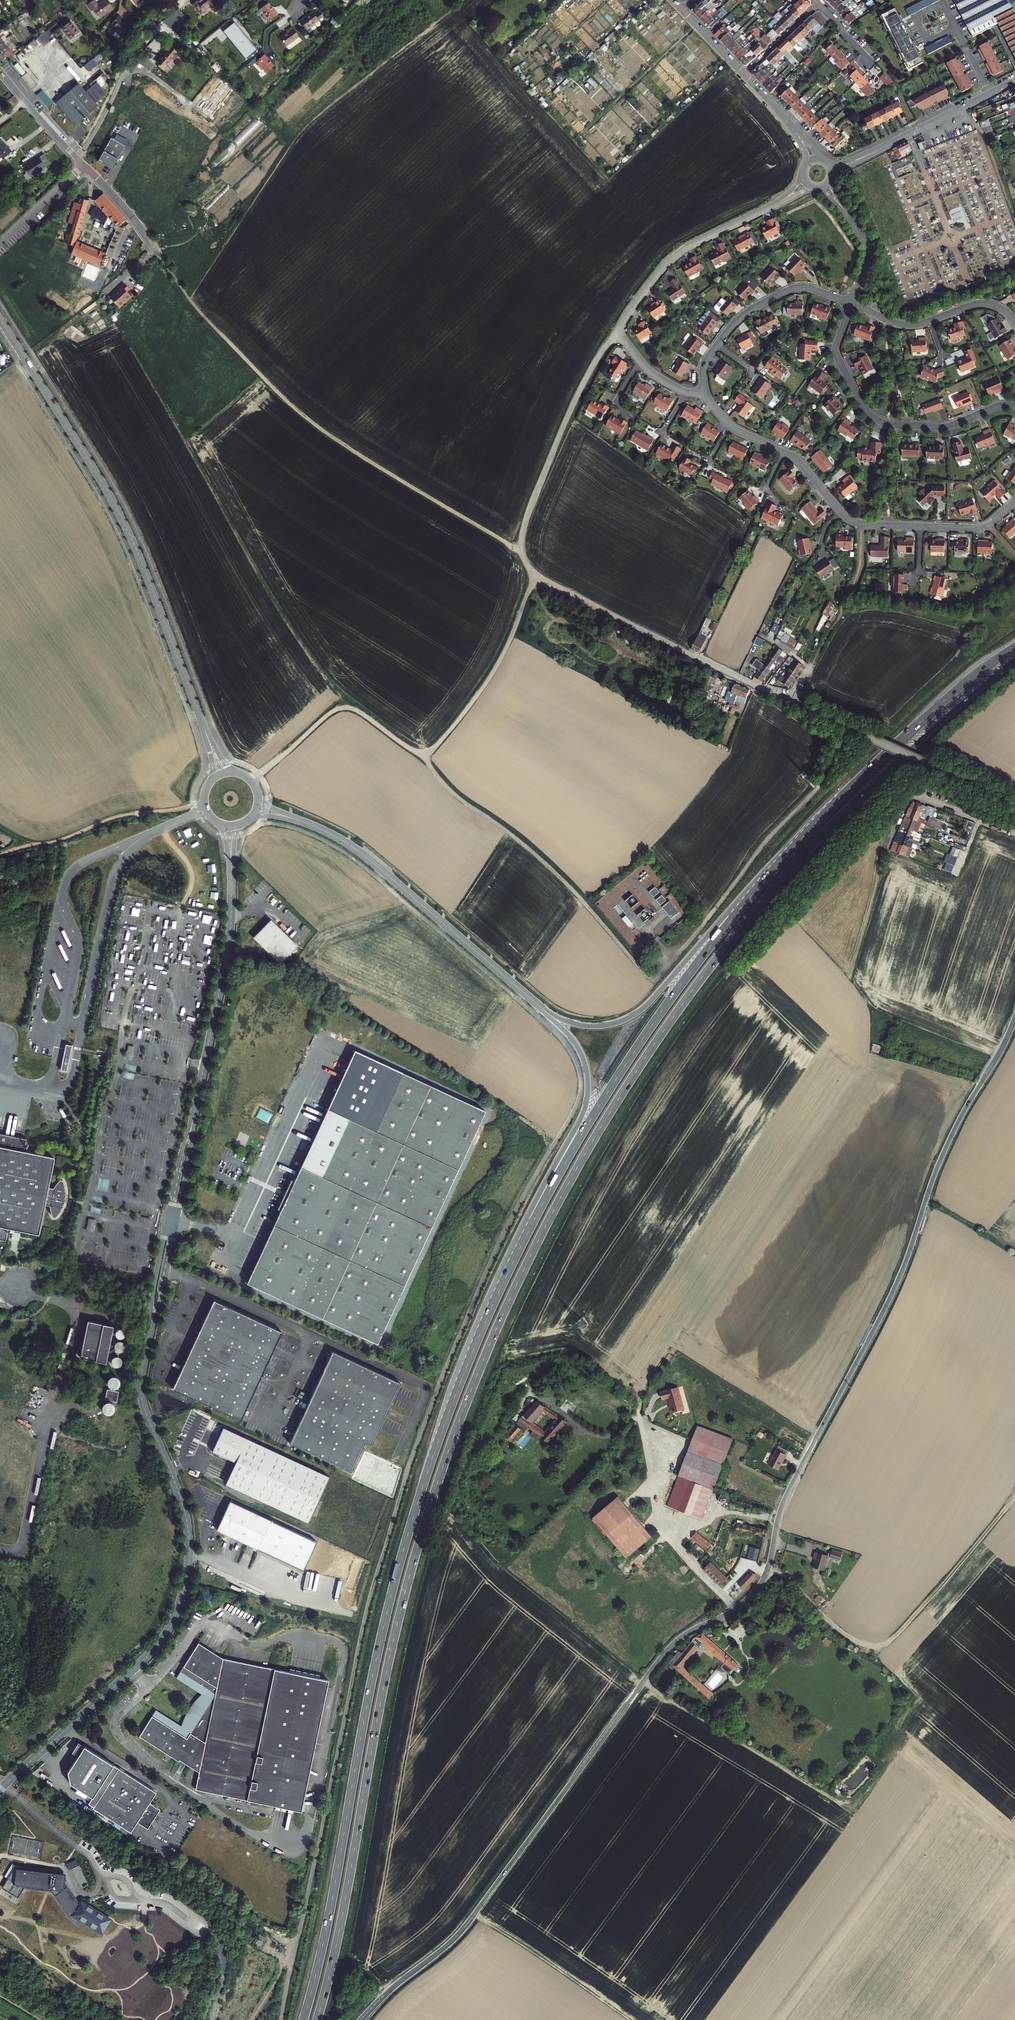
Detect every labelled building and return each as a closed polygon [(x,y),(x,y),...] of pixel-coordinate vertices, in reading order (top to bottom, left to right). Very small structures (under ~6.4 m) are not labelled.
[(97,4),(94,0),(93,0),(87,4),(92,10),(94,9),(100,18),(113,8),(108,0),(103,0),(100,2),(101,3),(98,5),(97,4)] [(193,4),(200,14),(210,6),(211,7),(216,4),(213,0),(198,0),(193,4)] [(711,1),(710,0),(702,0),(693,9),(692,12),(696,16),(708,4),(711,1)] [(795,1),(797,4),(794,6),(801,14),(806,10),(796,0),(795,1)] [(796,0),(806,10),(810,5),(805,0),(796,0)] [(827,2),(835,10),(842,3),(839,0),(829,0),(827,2)] [(835,10),(839,15),(849,6),(846,4),(847,3),(847,2),(849,0),(846,0),(845,1),(842,3),(835,10)] [(906,9),(910,15),(940,0),(923,0),(906,9)] [(971,31),(974,36),(993,26),(994,27),(999,24),(1014,56),(1014,0),(955,0),(971,31)] [(278,15),(274,9),(273,10),(268,3),(260,8),(263,12),(262,13),(266,19),(267,19),(269,21),(278,15)] [(713,5),(711,7),(708,4),(696,16),(700,20),(709,11),(710,10),(713,7),(714,6),(713,5)] [(794,6),(792,4),(787,8),(796,18),(801,14),(794,6)] [(853,5),(852,4),(849,6),(839,15),(844,19),(855,9),(857,7),(854,4),(853,5)] [(910,69),(924,62),(920,55),(921,55),(916,46),(917,45),(915,40),(914,41),(907,28),(908,27),(905,22),(904,22),(900,14),(896,7),(882,14),(886,21),(885,21),(892,35),(893,35),(899,48),(899,49),(906,62),(910,69)] [(784,11),(781,14),(784,17),(791,24),(796,18),(787,8),(786,8),(784,11)] [(855,9),(844,19),(849,25),(856,18),(860,15),(857,13),(860,10),(858,9),(857,10),(855,9)] [(300,20),(306,29),(309,28),(309,29),(315,24),(314,23),(318,20),(319,22),(325,18),(320,11),(315,15),(312,12),(305,17),(305,16),(300,20)] [(711,17),(713,15),(709,11),(700,20),(705,25),(711,18),(711,17)] [(713,15),(711,17),(711,18),(705,25),(708,28),(709,26),(711,28),(720,19),(717,16),(719,13),(717,11),(716,12),(713,15)] [(784,29),(791,24),(784,17),(781,14),(779,12),(773,17),(775,19),(778,23),(784,29)] [(815,13),(811,16),(805,22),(813,30),(816,34),(823,28),(822,27),(824,24),(825,23),(815,13)] [(119,15),(111,24),(113,26),(110,29),(114,33),(116,32),(120,36),(128,27),(122,22),(124,20),(119,15)] [(773,30),(778,35),(784,29),(778,23),(775,19),(768,25),(773,30)] [(70,21),(62,28),(71,39),(79,33),(70,21)] [(224,31),(246,58),(257,49),(236,22),(224,31)] [(813,30),(805,22),(801,26),(809,34),(813,30)] [(754,30),(757,34),(762,39),(768,45),(773,41),(767,35),(767,34),(765,36),(760,31),(760,32),(753,24),(750,26),(754,30)] [(724,25),(721,27),(721,29),(714,35),(720,41),(729,32),(730,31),(724,25)] [(809,34),(801,26),(797,30),(804,38),(809,34)] [(287,31),(280,37),(286,46),(287,45),(288,46),(294,41),(293,41),(299,36),(292,27),(287,30),(287,31)] [(778,35),(773,30),(767,35),(773,41),(778,35)] [(804,38),(797,30),(794,33),(801,41),(803,39),(805,42),(807,40),(804,38)] [(734,32),(732,35),(729,32),(720,41),(724,45),(735,34),(734,32)] [(801,41),(794,33),(790,36),(800,46),(803,43),(801,41)] [(734,37),(737,35),(735,34),(724,45),(727,48),(736,39),(734,37)] [(949,35),(925,47),(928,54),(953,42),(949,35)] [(800,46),(790,36),(787,40),(793,46),(796,50),(800,46)] [(0,45),(0,50),(9,43),(6,39),(4,41),(4,42),(0,45)] [(741,40),(739,42),(736,39),(727,48),(731,52),(743,41),(741,40)] [(768,45),(762,39),(758,43),(763,49),(768,45)] [(787,52),(793,46),(787,40),(778,48),(785,56),(789,59),(793,64),(796,61),(787,52)] [(832,56),(838,50),(829,40),(822,46),(832,56)] [(741,44),(744,42),(743,41),(731,52),(735,56),(742,49),(740,47),(742,45),(741,44)] [(980,52),(982,55),(993,49),(990,42),(981,46),(982,48),(980,49),(981,51),(980,52)] [(9,43),(0,50),(0,51),(3,54),(12,47),(9,43)] [(763,49),(758,43),(753,47),(759,53),(763,49)] [(166,51),(156,62),(164,68),(173,58),(174,59),(178,54),(168,45),(164,50),(166,51)] [(12,47),(3,54),(6,58),(12,53),(13,53),(17,50),(13,46),(12,47)] [(759,53),(753,47),(751,50),(754,53),(757,56),(759,53)] [(747,51),(744,48),(742,49),(735,56),(739,61),(750,50),(749,48),(747,51)] [(778,48),(774,52),(781,59),(785,56),(778,48)] [(993,49),(982,55),(983,58),(984,58),(985,60),(987,59),(988,61),(997,56),(993,49)] [(754,53),(751,50),(750,50),(739,61),(744,65),(746,65),(750,62),(749,61),(750,59),(748,58),(754,53)] [(832,56),(828,60),(834,66),(837,63),(839,66),(843,70),(850,63),(846,59),(844,57),(844,56),(838,50),(832,56)] [(781,59),(774,52),(770,55),(778,63),(781,59)] [(266,73),(274,66),(268,60),(269,60),(264,54),(256,62),(258,65),(257,65),(262,70),(263,69),(266,73)] [(778,63),(770,55),(767,59),(771,63),(774,67),(778,63)] [(997,56),(988,61),(989,63),(987,64),(988,66),(987,66),(989,69),(1000,64),(997,56)] [(150,71),(154,65),(144,57),(140,63),(150,71)] [(84,66),(89,72),(99,64),(94,58),(84,66)] [(948,62),(952,70),(963,64),(962,61),(961,61),(960,59),(958,60),(957,58),(948,62)] [(763,71),(766,68),(762,63),(753,72),(753,75),(756,78),(763,71)] [(963,64),(952,70),(955,77),(964,73),(963,71),(965,70),(964,68),(965,67),(963,64)] [(1000,64),(989,69),(991,73),(991,72),(992,74),(994,73),(995,76),(1004,71),(1000,64)] [(845,75),(853,68),(850,65),(843,72),(845,75)] [(853,68),(845,75),(845,76),(853,84),(854,83),(856,82),(862,76),(856,70),(853,68)] [(768,71),(765,73),(763,71),(756,78),(759,82),(767,74),(769,72),(768,71)] [(786,73),(785,71),(777,79),(766,89),(770,93),(771,92),(778,86),(776,84),(785,76),(785,75),(786,73)] [(27,72),(21,77),(31,90),(37,85),(27,72)] [(895,82),(886,72),(879,78),(887,86),(895,82)] [(964,73),(955,77),(959,84),(970,78),(969,75),(968,76),(967,73),(965,74),(964,73)] [(772,74),(769,77),(767,74),(759,82),(763,85),(773,75),(772,74)] [(766,89),(777,79),(773,75),(763,85),(766,89)] [(868,82),(862,76),(856,82),(862,88),(860,89),(866,96),(869,95),(876,91),(867,83),(868,82)] [(970,78),(959,84),(962,91),(971,87),(970,85),(972,84),(971,82),(972,82),(970,78)] [(95,84),(83,93),(93,105),(105,95),(95,84)] [(945,84),(938,88),(943,99),(947,98),(946,97),(948,96),(947,94),(949,93),(948,90),(945,84)] [(53,105),(57,109),(71,98),(75,102),(90,113),(96,108),(93,105),(83,93),(76,85),(53,105)] [(795,94),(798,92),(792,86),(788,90),(784,87),(780,91),(783,95),(782,96),(787,101),(795,94)] [(938,88),(930,92),(935,100),(937,99),(938,101),(940,100),(940,101),(943,99),(938,88)] [(1005,92),(1003,93),(1004,95),(1008,93),(1009,96),(1011,95),(1011,96),(1013,95),(1014,95),(1014,88),(1005,92)] [(36,95),(47,108),(48,107),(52,103),(41,90),(41,91),(36,95)] [(930,92),(923,95),(929,107),(933,105),(932,104),(934,103),(933,101),(935,100),(930,92)] [(793,107),(800,100),(795,94),(787,101),(793,107)] [(10,106),(13,105),(16,102),(18,101),(14,95),(12,97),(9,99),(6,101),(10,106)] [(917,105),(920,108),(923,107),(924,109),(926,108),(929,107),(923,95),(913,101),(917,105)] [(71,98),(57,109),(73,128),(90,113),(75,102),(71,98)] [(798,112),(806,105),(800,100),(793,107),(798,112)] [(903,111),(899,102),(892,105),(896,115),(903,111)] [(1005,112),(1014,109),(1014,108),(1014,102),(1007,105),(1006,103),(1000,105),(1003,113),(1005,112)] [(803,118),(811,110),(806,105),(798,112),(803,118)] [(896,115),(892,105),(885,109),(889,118),(896,115)] [(1014,109),(1014,112),(1006,115),(1007,118),(1014,115),(1014,108),(1014,109)] [(889,118),(885,109),(878,112),(883,122),(889,118)] [(808,123),(816,115),(811,110),(803,118),(808,123)] [(883,122),(878,112),(871,116),(876,125),(883,122)] [(814,126),(820,120),(816,115),(808,123),(812,128),(814,126)] [(1007,125),(1012,123),(1014,122),(1014,115),(1007,118),(1008,121),(1006,122),(1007,125)] [(871,116),(865,119),(866,122),(862,124),(865,131),(876,125),(871,116)] [(827,124),(822,119),(820,120),(814,126),(819,132),(827,124)] [(990,125),(988,119),(979,122),(982,128),(990,125)] [(825,138),(833,130),(827,124),(819,132),(825,138)] [(841,134),(838,131),(835,133),(833,130),(825,138),(834,148),(844,138),(846,140),(849,138),(843,132),(841,134)] [(0,139),(0,156),(2,159),(11,151),(0,139)] [(123,147),(109,139),(97,162),(111,169),(123,147)] [(912,151),(908,142),(893,150),(895,155),(896,155),(897,158),(897,159),(902,157),(902,158),(906,156),(905,154),(912,151)] [(884,163),(895,159),(892,152),(881,157),(884,163)] [(49,165),(42,156),(23,167),(29,178),(49,165)] [(882,166),(878,160),(864,167),(868,173),(882,166)] [(104,193),(95,200),(113,221),(117,226),(126,220),(126,219),(104,193)] [(75,242),(88,201),(80,199),(79,204),(74,202),(69,223),(72,224),(73,224),(68,241),(67,244),(74,246),(71,253),(101,267),(106,255),(75,242)] [(186,205),(185,210),(187,212),(194,213),(196,213),(197,212),(195,205),(194,205),(188,204),(186,205)] [(779,232),(777,228),(775,223),(773,219),(766,222),(768,226),(761,230),(766,239),(779,232)] [(748,231),(740,234),(740,236),(737,237),(731,240),(736,250),(753,241),(748,231)] [(714,252),(709,255),(714,265),(723,261),(724,262),(731,259),(722,243),(715,246),(718,252),(715,253),(714,252)] [(794,276),(798,272),(800,270),(801,270),(806,265),(803,263),(799,259),(797,256),(786,267),(794,276)] [(703,269),(703,268),(701,265),(696,257),(690,260),(692,264),(689,265),(688,264),(683,268),(689,278),(703,269)] [(771,267),(761,278),(769,286),(773,282),(772,281),(774,279),(774,280),(775,279),(777,280),(781,276),(771,267)] [(685,293),(676,278),(670,282),(674,288),(667,293),(672,301),(685,293)] [(736,292),(745,299),(748,295),(751,293),(752,294),(755,290),(745,282),(736,292)] [(123,285),(109,300),(119,309),(130,297),(126,293),(128,290),(123,285)] [(735,309),(737,306),(732,301),(728,298),(726,301),(726,302),(725,304),(721,300),(716,307),(716,308),(719,311),(720,309),(728,315),(730,312),(734,308),(735,309)] [(659,301),(655,304),(656,306),(653,308),(649,311),(655,320),(666,312),(659,301)] [(796,304),(789,304),(789,308),(784,308),(784,315),(790,315),(803,315),(803,301),(796,301),(796,304)] [(823,306),(815,303),(811,314),(820,317),(819,318),(827,321),(831,308),(824,306),(823,306)] [(714,326),(715,327),(718,323),(708,316),(711,312),(709,311),(707,312),(706,313),(703,317),(702,317),(698,322),(698,323),(701,326),(699,329),(707,335),(710,332),(714,326)] [(760,320),(754,324),(757,328),(756,328),(757,330),(758,329),(760,334),(767,331),(768,331),(779,325),(773,315),(763,320),(764,321),(761,322),(760,320)] [(993,335),(995,339),(1005,333),(1004,333),(1007,331),(1003,325),(1001,326),(996,319),(993,321),(992,321),(991,321),(991,322),(986,325),(991,332),(991,334),(992,335),(993,335)] [(640,327),(633,331),(639,340),(651,332),(643,321),(638,324),(640,327)] [(963,321),(955,324),(956,328),(955,328),(954,328),(949,330),(952,339),(953,340),(954,340),(967,335),(964,329),(966,328),(963,321)] [(865,327),(858,324),(854,335),(870,341),(875,328),(869,325),(868,328),(867,327),(866,328),(865,327)] [(744,336),(737,340),(741,349),(745,347),(746,349),(752,346),(751,344),(753,343),(748,334),(744,335),(744,336)] [(694,355),(697,351),(698,349),(699,349),(703,344),(693,336),(685,348),(694,355)] [(917,340),(911,341),(913,352),(927,350),(926,337),(919,338),(920,341),(918,341),(917,340)] [(1000,345),(1009,359),(1014,355),(1014,347),(1014,346),(1014,345),(1014,344),(1011,338),(1000,345)] [(805,345),(801,345),(800,359),(801,360),(804,361),(806,360),(811,361),(812,351),(818,351),(819,342),(806,340),(805,345)] [(968,358),(959,362),(962,373),(976,367),(974,363),(977,362),(972,350),(966,352),(968,358)] [(861,356),(854,360),(859,368),(862,366),(863,369),(862,369),(865,374),(874,370),(875,368),(868,355),(862,358),(861,356)] [(608,373),(617,378),(621,372),(622,373),(628,363),(616,356),(612,363),(613,364),(613,365),(614,365),(613,367),(612,366),(608,373)] [(773,356),(765,367),(776,375),(776,376),(781,380),(787,370),(782,367),(783,365),(776,361),(777,359),(773,356)] [(673,369),(674,372),(681,377),(689,364),(688,363),(684,361),(679,358),(677,361),(677,363),(673,369)] [(717,369),(714,373),(718,376),(716,379),(716,381),(723,385),(724,385),(727,382),(723,380),(732,367),(722,360),(717,366),(719,367),(717,370),(717,369)] [(923,374),(922,376),(936,383),(939,377),(945,375),(942,367),(935,370),(934,370),(933,370),(932,369),(930,368),(931,368),(924,365),(922,369),(924,370),(924,372),(923,371),(922,373),(923,374)] [(822,380),(823,379),(826,374),(819,370),(809,384),(821,393),(823,390),(828,384),(824,382),(822,380)] [(755,388),(752,391),(761,398),(764,398),(766,394),(766,392),(771,385),(761,378),(756,384),(758,385),(756,388),(755,388)] [(1000,378),(985,384),(990,395),(997,392),(998,393),(1005,390),(1000,378)] [(645,384),(644,385),(644,386),(641,385),(638,383),(632,392),(636,394),(635,395),(644,401),(652,388),(645,384)] [(969,392),(955,398),(959,408),(968,404),(969,405),(973,403),(969,392)] [(736,409),(740,412),(744,415),(745,413),(749,408),(750,409),(751,407),(753,404),(748,400),(749,399),(740,393),(736,399),(741,402),(736,409)] [(658,394),(654,401),(654,404),(657,405),(656,406),(664,411),(666,411),(673,400),(669,398),(667,398),(667,399),(663,397),(664,396),(660,394),(658,394)] [(826,402),(823,404),(827,410),(829,409),(833,415),(842,409),(839,405),(838,405),(836,402),(837,401),(834,397),(828,401),(826,402)] [(939,408),(939,410),(943,408),(940,399),(923,405),(926,413),(933,411),(939,408)] [(593,400),(587,410),(601,418),(608,406),(602,403),(601,405),(600,404),(600,405),(598,404),(599,403),(593,400)] [(688,405),(681,416),(686,419),(687,418),(690,420),(690,421),(695,424),(703,411),(696,407),(694,410),(691,408),(691,407),(688,405)] [(612,416),(606,426),(620,434),(628,423),(622,419),(621,421),(620,421),(620,422),(618,420),(618,419),(612,416)] [(850,422),(844,419),(841,423),(837,429),(838,431),(846,436),(846,435),(852,439),(858,430),(851,426),(850,426),(848,425),(850,422)] [(778,421),(772,429),(779,434),(779,435),(783,438),(789,429),(788,428),(789,427),(783,422),(782,424),(778,421)] [(708,422),(701,433),(715,440),(720,431),(713,427),(713,426),(708,422)] [(1004,434),(1009,437),(1009,436),(1014,439),(1014,425),(1011,422),(1004,434)] [(976,437),(980,447),(986,445),(987,446),(996,442),(990,428),(983,431),(984,434),(976,437)] [(654,439),(648,436),(647,437),(642,434),(636,431),(631,440),(648,450),(654,439)] [(796,432),(789,442),(793,445),(794,444),(799,448),(803,451),(810,442),(796,432)] [(733,441),(729,449),(730,452),(737,455),(738,457),(743,460),(748,448),(741,445),(741,446),(738,444),(738,443),(733,441)] [(857,449),(857,457),(862,458),(862,460),(876,461),(876,452),(880,452),(880,442),(871,441),(870,450),(867,450),(867,448),(863,447),(863,449),(857,449)] [(954,454),(957,462),(971,458),(968,449),(963,450),(960,442),(952,444),(955,453),(954,454)] [(902,444),(901,455),(913,456),(913,455),(918,456),(919,443),(912,443),(912,445),(909,445),(909,444),(902,444)] [(656,454),(668,461),(671,457),(672,458),(674,459),(681,448),(675,444),(671,450),(661,444),(656,454)] [(927,446),(926,458),(943,459),(944,445),(937,445),(937,447),(935,447),(934,447),(927,446)] [(820,448),(811,456),(818,465),(819,464),(825,470),(833,464),(820,448)] [(755,452),(749,463),(765,470),(770,460),(764,457),(764,458),(761,457),(762,455),(755,452)] [(685,456),(682,463),(683,463),(682,464),(681,464),(680,466),(681,466),(680,468),(681,472),(685,471),(691,475),(692,473),(695,473),(698,468),(690,463),(692,460),(685,456)] [(1006,477),(1014,483),(1014,466),(1011,471),(1010,471),(1006,477)] [(712,471),(709,478),(713,480),(711,483),(722,488),(721,490),(727,493),(732,481),(728,479),(727,480),(723,477),(712,471)] [(797,485),(793,480),(793,481),(791,479),(792,478),(794,476),(789,471),(778,480),(788,492),(797,485)] [(841,484),(837,487),(840,490),(840,489),(841,490),(841,491),(845,496),(849,492),(849,491),(852,488),(855,489),(858,486),(848,474),(842,479),(844,482),(841,485),(841,484)] [(990,486),(982,492),(990,502),(995,498),(994,496),(996,494),(1000,498),(1006,493),(994,479),(988,484),(990,486)] [(926,490),(924,488),(923,505),(927,501),(930,504),(935,499),(933,496),(935,494),(945,495),(945,486),(938,485),(938,486),(931,486),(931,488),(929,487),(926,490)] [(748,490),(739,498),(745,504),(744,505),(749,510),(750,509),(751,510),(755,507),(754,505),(759,501),(754,495),(753,496),(748,490)] [(958,504),(962,514),(968,513),(968,512),(969,511),(969,512),(970,512),(971,514),(978,512),(974,499),(958,504)] [(810,501),(802,508),(814,524),(827,513),(823,508),(818,512),(810,501)] [(767,504),(759,520),(767,523),(767,522),(776,527),(782,515),(776,512),(775,514),(772,513),(775,507),(767,504)] [(1010,538),(1014,533),(1014,521),(1013,519),(1010,522),(1011,523),(1002,530),(1010,538)] [(852,550),(852,548),(852,537),(843,537),(843,535),(836,535),(836,547),(845,548),(845,550),(852,550)] [(888,557),(888,537),(881,537),(881,546),(871,545),(871,557),(888,557)] [(898,538),(897,550),(904,550),(904,552),(913,553),(914,538),(906,537),(906,540),(903,540),(903,539),(902,539),(898,538)] [(931,540),(930,551),(944,552),(945,539),(938,538),(938,540),(931,540)] [(800,549),(798,551),(799,556),(811,554),(810,547),(809,547),(809,545),(809,544),(808,539),(798,541),(800,549)] [(954,541),(954,552),(967,553),(968,540),(961,539),(961,541),(954,541)] [(977,540),(976,553),(991,554),(991,542),(983,541),(983,540),(977,540)] [(820,564),(814,567),(821,577),(828,573),(829,573),(832,571),(832,570),(834,569),(833,567),(835,567),(831,560),(829,561),(828,558),(822,562),(822,563),(820,565),(820,564)] [(904,574),(894,574),(894,575),(892,575),(892,585),(894,587),(895,587),(895,591),(896,592),(905,592),(906,589),(908,589),(908,584),(908,583),(907,583),(904,582),(904,574)] [(946,579),(944,578),(939,577),(934,575),(933,580),(934,580),(930,594),(941,597),(946,579)] [(838,610),(830,601),(828,606),(832,608),(831,610),(835,615),(838,610)] [(828,616),(831,610),(832,608),(828,606),(823,615),(827,617),(828,616)] [(819,623),(822,625),(825,619),(827,621),(829,617),(828,616),(827,617),(823,615),(819,623)] [(707,618),(700,634),(709,638),(712,630),(710,629),(714,621),(707,618)] [(769,634),(771,636),(772,635),(774,636),(778,629),(776,628),(773,626),(769,634)] [(706,638),(699,634),(691,649),(699,653),(706,638)] [(781,640),(783,637),(778,634),(775,641),(779,643),(781,640)] [(786,644),(794,649),(798,642),(789,638),(788,640),(786,643),(786,644)] [(779,656),(782,651),(777,647),(770,656),(776,661),(776,660),(779,663),(781,664),(784,659),(781,657),(779,656)] [(776,666),(779,663),(776,660),(776,661),(770,656),(764,665),(770,669),(773,664),(776,666)] [(789,665),(800,672),(804,665),(789,656),(785,662),(789,665)] [(747,658),(741,670),(744,671),(748,664),(747,664),(750,659),(747,658)] [(760,684),(770,669),(764,665),(764,664),(760,669),(753,680),(760,684)] [(795,679),(800,672),(789,665),(784,672),(795,679)] [(780,668),(777,673),(792,683),(795,679),(784,672),(783,671),(783,670),(780,668)] [(708,673),(704,683),(710,686),(714,676),(708,673)] [(792,683),(777,673),(774,677),(789,687),(792,683)] [(728,689),(725,699),(731,702),(731,703),(734,704),(736,698),(741,686),(731,682),(728,689)] [(743,701),(745,702),(750,690),(741,686),(736,698),(743,701)] [(702,695),(697,707),(700,708),(705,696),(702,695)] [(734,704),(730,712),(737,715),(743,701),(736,698),(734,704)] [(912,807),(915,808),(919,810),(919,808),(922,809),(925,811),(924,813),(933,817),(937,809),(930,805),(929,807),(918,803),(918,804),(915,803),(914,803),(912,807)] [(916,814),(919,815),(920,815),(914,812),(915,808),(912,807),(911,806),(907,815),(914,818),(916,814)] [(907,815),(902,825),(914,830),(918,820),(917,820),(914,818),(907,815)] [(944,823),(933,818),(931,822),(930,825),(941,830),(944,823)] [(976,824),(966,821),(965,824),(967,825),(966,827),(964,826),(963,830),(972,834),(976,824)] [(902,825),(900,830),(902,831),(912,835),(911,837),(920,841),(922,838),(917,836),(919,832),(914,830),(902,825)] [(912,835),(902,831),(898,839),(909,843),(913,845),(915,841),(921,843),(922,842),(920,841),(911,837),(912,835)] [(909,843),(898,839),(894,849),(909,856),(911,852),(906,849),(909,843)] [(913,845),(909,843),(906,849),(911,852),(909,856),(913,858),(917,847),(913,845)] [(954,847),(951,854),(958,857),(961,850),(954,847)] [(947,853),(945,859),(955,863),(958,857),(951,854),(947,853)] [(649,892),(654,897),(660,892),(655,887),(649,892)] [(634,894),(626,900),(633,907),(640,901),(634,894)] [(657,900),(660,905),(666,900),(662,896),(657,900)] [(662,907),(672,918),(679,912),(670,901),(662,907)] [(645,922),(652,916),(646,908),(638,915),(645,922)] [(627,915),(624,918),(631,927),(635,924),(627,915)] [(268,924),(254,938),(280,965),(298,947),(271,920),(268,924)] [(68,1070),(73,1044),(66,1043),(62,1069),(68,1070)] [(874,1043),(872,1050),(881,1053),(883,1045),(874,1043)] [(356,1053),(353,1051),(249,1286),(316,1315),(380,1343),(448,1191),(483,1110),(459,1099),(455,1097),(356,1053)] [(0,1134),(0,1240),(2,1240),(6,1241),(8,1229),(17,1231),(39,1235),(42,1224),(46,1206),(50,1207),(50,1210),(51,1214),(53,1217),(55,1218),(57,1216),(60,1212),(62,1209),(64,1205),(65,1201),(65,1200),(66,1198),(66,1193),(66,1188),(64,1183),(63,1180),(61,1179),(58,1183),(55,1185),(53,1188),(49,1187),(53,1168),(55,1157),(25,1151),(27,1139),(23,1138),(0,1134)] [(88,1230),(95,1231),(96,1219),(89,1218),(88,1230)] [(35,1271),(42,1261),(37,1258),(30,1268),(35,1271)] [(213,1300),(172,1390),(237,1420),(240,1422),(242,1418),(280,1335),(281,1332),(278,1330),(216,1302),(213,1300)] [(85,1336),(83,1346),(80,1358),(106,1364),(114,1326),(88,1321),(85,1336)] [(331,1352),(289,1444),(351,1472),(365,1441),(372,1444),(400,1383),(331,1352)] [(111,1359),(116,1368),(123,1363),(119,1355),(111,1359)] [(120,1376),(109,1377),(110,1388),(121,1387),(120,1376)] [(685,1410),(679,1388),(661,1393),(663,1400),(668,1399),(672,1414),(685,1410)] [(105,1401),(104,1412),(115,1413),(116,1403),(105,1401)] [(566,1429),(570,1424),(567,1421),(549,1409),(546,1412),(556,1419),(546,1432),(533,1422),(543,1410),(545,1407),(537,1401),(522,1419),(522,1422),(549,1444),(563,1426),(566,1429)] [(521,1430),(516,1426),(509,1435),(513,1439),(521,1430)] [(713,1482),(715,1483),(732,1440),(697,1426),(679,1473),(708,1483),(712,1484),(713,1482)] [(329,1478),(223,1429),(212,1453),(236,1464),(226,1486),(308,1524),(329,1478)] [(778,1446),(777,1450),(769,1464),(779,1469),(784,1458),(786,1459),(788,1455),(790,1452),(778,1446)] [(708,1483),(679,1473),(667,1504),(702,1518),(711,1494),(706,1492),(708,1487),(706,1487),(708,1483)] [(706,1492),(711,1494),(715,1483),(713,1482),(712,1484),(708,1483),(706,1487),(708,1487),(706,1492)] [(592,1518),(627,1558),(653,1536),(618,1496),(592,1518)] [(270,1521),(229,1502),(216,1531),(257,1550),(270,1521)] [(767,1529),(737,1523),(735,1531),(765,1538),(767,1529)] [(704,1548),(708,1542),(695,1531),(690,1536),(704,1548)] [(830,1557),(840,1560),(842,1554),(832,1551),(830,1557)] [(828,1556),(815,1552),(813,1559),(815,1559),(813,1568),(824,1571),(828,1556)] [(711,1563),(705,1569),(707,1571),(720,1585),(727,1578),(711,1563)] [(750,1572),(739,1583),(745,1589),(756,1577),(756,1574),(750,1572)] [(702,1643),(725,1662),(734,1670),(739,1664),(703,1633),(696,1636),(683,1653),(679,1651),(676,1656),(669,1663),(678,1671),(702,1643)] [(198,1644),(197,1643),(194,1648),(193,1650),(183,1666),(214,1692),(170,1757),(178,1762),(178,1761),(198,1773),(195,1790),(301,1810),(327,1679),(221,1658),(206,1649),(198,1644)] [(730,1675),(734,1670),(725,1662),(721,1667),(730,1675)] [(190,1711),(187,1720),(188,1721),(183,1729),(155,1711),(139,1737),(170,1757),(214,1692),(183,1666),(176,1678),(191,1687),(192,1686),(194,1687),(193,1688),(204,1695),(201,1698),(198,1702),(200,1703),(198,1705),(196,1704),(190,1711)] [(691,1682),(709,1698),(714,1693),(684,1667),(679,1672),(691,1682)] [(88,1804),(93,1807),(118,1768),(77,1743),(71,1753),(77,1756),(67,1772),(69,1784),(92,1798),(88,1804)] [(151,1821),(153,1817),(154,1817),(156,1816),(159,1813),(159,1812),(159,1810),(159,1809),(160,1808),(159,1808),(158,1806),(157,1805),(156,1803),(152,1802),(150,1802),(156,1791),(118,1768),(93,1807),(92,1808),(131,1832),(137,1821),(148,1827),(151,1822),(151,1821)] [(75,1860),(66,1864),(68,1870),(78,1865),(75,1860)] [(2,1888),(8,1892),(18,1898),(25,1887),(51,1890),(69,1917),(72,1916),(102,1936),(111,1920),(85,1904),(81,1901),(78,1903),(65,1884),(65,1876),(23,1871),(12,1864),(4,1877),(7,1879),(2,1888)]
